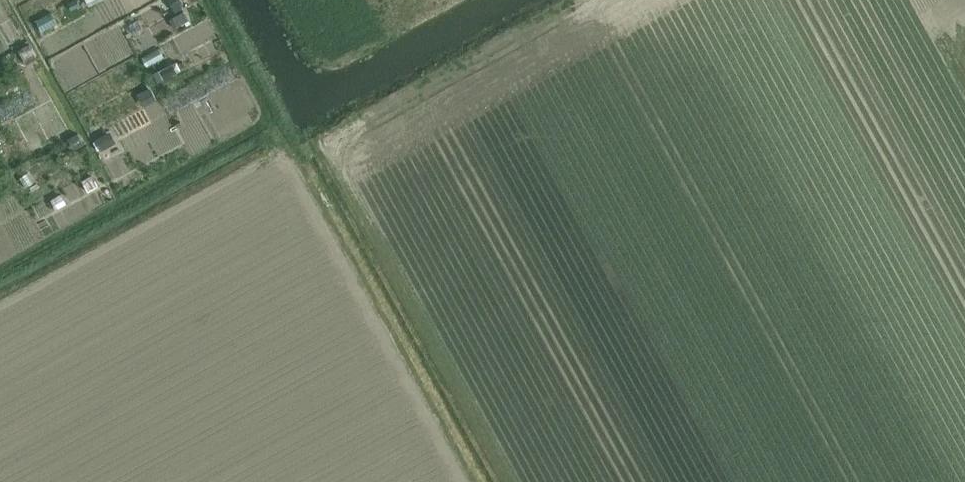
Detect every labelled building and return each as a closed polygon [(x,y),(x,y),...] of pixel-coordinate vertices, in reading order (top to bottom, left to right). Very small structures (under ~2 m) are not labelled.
[(94,10),(112,3),(111,0),(90,0),(94,10)]
